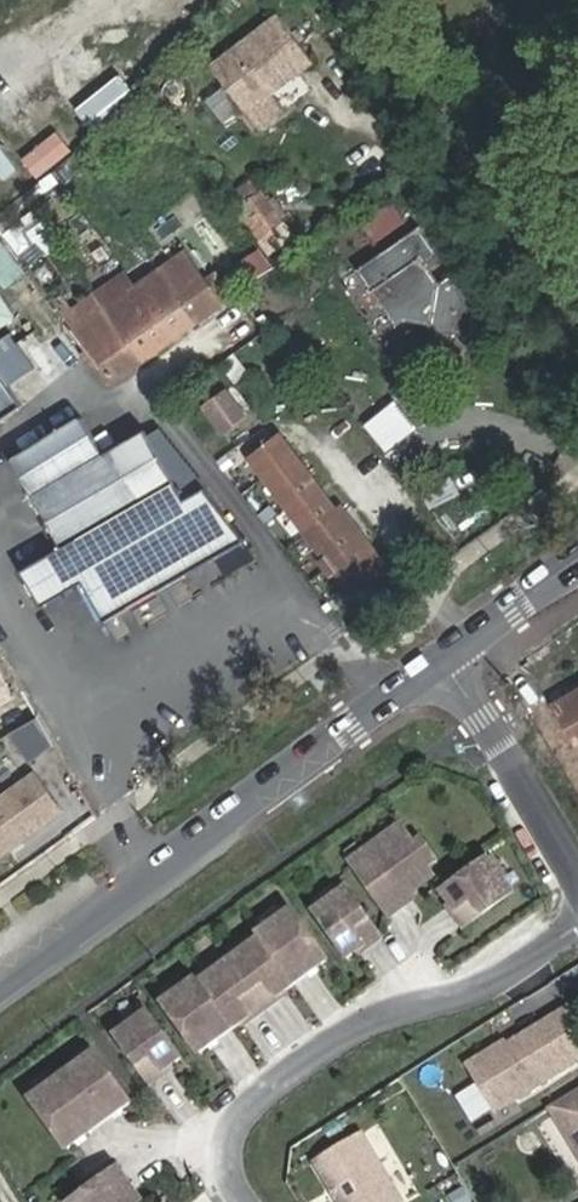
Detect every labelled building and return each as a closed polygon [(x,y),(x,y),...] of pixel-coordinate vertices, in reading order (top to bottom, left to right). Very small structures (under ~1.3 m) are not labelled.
[(277,15),(209,65),(226,88),(240,108),(256,130),(283,110),(272,95),(273,84),(289,72),(294,78),(313,64),(277,15)] [(79,105),(93,125),(138,92),(123,72),(79,105)] [(294,78),(289,72),(273,84),(272,95),(294,78)] [(226,88),(206,103),(221,122),(240,108),(226,88)] [(41,175),(75,148),(60,129),(26,156),(41,175)] [(276,232),(262,212),(255,217),(249,222),(262,240),(276,232)] [(446,343),(487,317),(451,260),(448,262),(424,224),(357,268),(398,332),(427,314),(446,343)] [(0,237),(0,274),(6,283),(25,270),(3,235),(0,237)] [(184,256),(136,291),(173,340),(220,305),(218,302),(229,295),(214,274),(202,283),(184,256)] [(136,291),(125,276),(95,298),(106,313),(136,291)] [(75,335),(112,386),(173,340),(136,291),(106,313),(76,335),(75,335)] [(95,298),(65,320),(76,335),(106,313),(95,298)] [(30,343),(20,329),(0,342),(0,364),(30,343)] [(301,414),(290,422),(314,454),(324,447),(339,468),(363,449),(359,443),(421,396),(382,346),(362,360),(372,373),(339,400),(308,424),(301,414)] [(15,395),(28,386),(11,360),(0,367),(0,373),(15,395)] [(21,407),(0,376),(0,421),(21,407)] [(224,392),(204,408),(224,431),(243,416),(224,392)] [(25,574),(45,610),(86,586),(107,626),(249,547),(220,508),(208,493),(188,505),(147,436),(107,459),(86,423),(82,422),(15,461),(15,465),(65,550),(25,574)] [(283,428),(254,449),(313,529),(360,593),(393,568),(347,505),(342,508),(283,428)] [(0,675),(0,708),(14,699),(0,675)] [(556,703),(577,743),(577,690),(556,703)] [(32,756),(56,742),(40,715),(16,730),(32,756)] [(0,794),(0,856),(61,811),(33,771),(0,794)] [(437,876),(430,866),(440,859),(424,838),(417,842),(403,823),(369,848),(374,854),(356,867),(392,916),(410,903),(407,898),(437,876)] [(463,929),(512,894),(502,880),(505,878),(492,859),(442,895),(454,912),(452,914),(463,929)] [(374,923),(339,874),(325,884),(323,881),(304,894),(340,944),(357,932),(359,934),(374,923)] [(329,960),(289,905),(271,919),(274,923),(260,933),(261,934),(297,983),(329,960)] [(297,983),(261,934),(243,947),(245,950),(232,959),(267,1009),(282,998),(280,995),(297,983)] [(267,1009),(232,959),(219,969),(216,966),(199,979),(234,1028),(251,1017),(253,1019),(267,1009)] [(234,1028),(199,979),(198,978),(184,988),(181,984),(163,997),(202,1052),(234,1028)] [(184,1057),(148,1008),(129,1021),(132,1024),(118,1034),(153,1083),(169,1072),(167,1069),(184,1057)] [(567,1011),(552,1020),(577,1061),(577,1028),(567,1011)] [(496,1111),(577,1061),(552,1020),(500,1052),(498,1048),(468,1066),(496,1111)] [(133,1102),(94,1047),(75,1060),(78,1065),(65,1074),(99,1126),(133,1102)] [(99,1126),(65,1074),(52,1084),(49,1079),(30,1093),(70,1147),(99,1126)] [(548,1107),(577,1157),(577,1089),(548,1107)] [(362,1132),(314,1161),(338,1201),(403,1201),(362,1132)] [(144,1201),(121,1169),(75,1201),(143,1201),(144,1201)]
